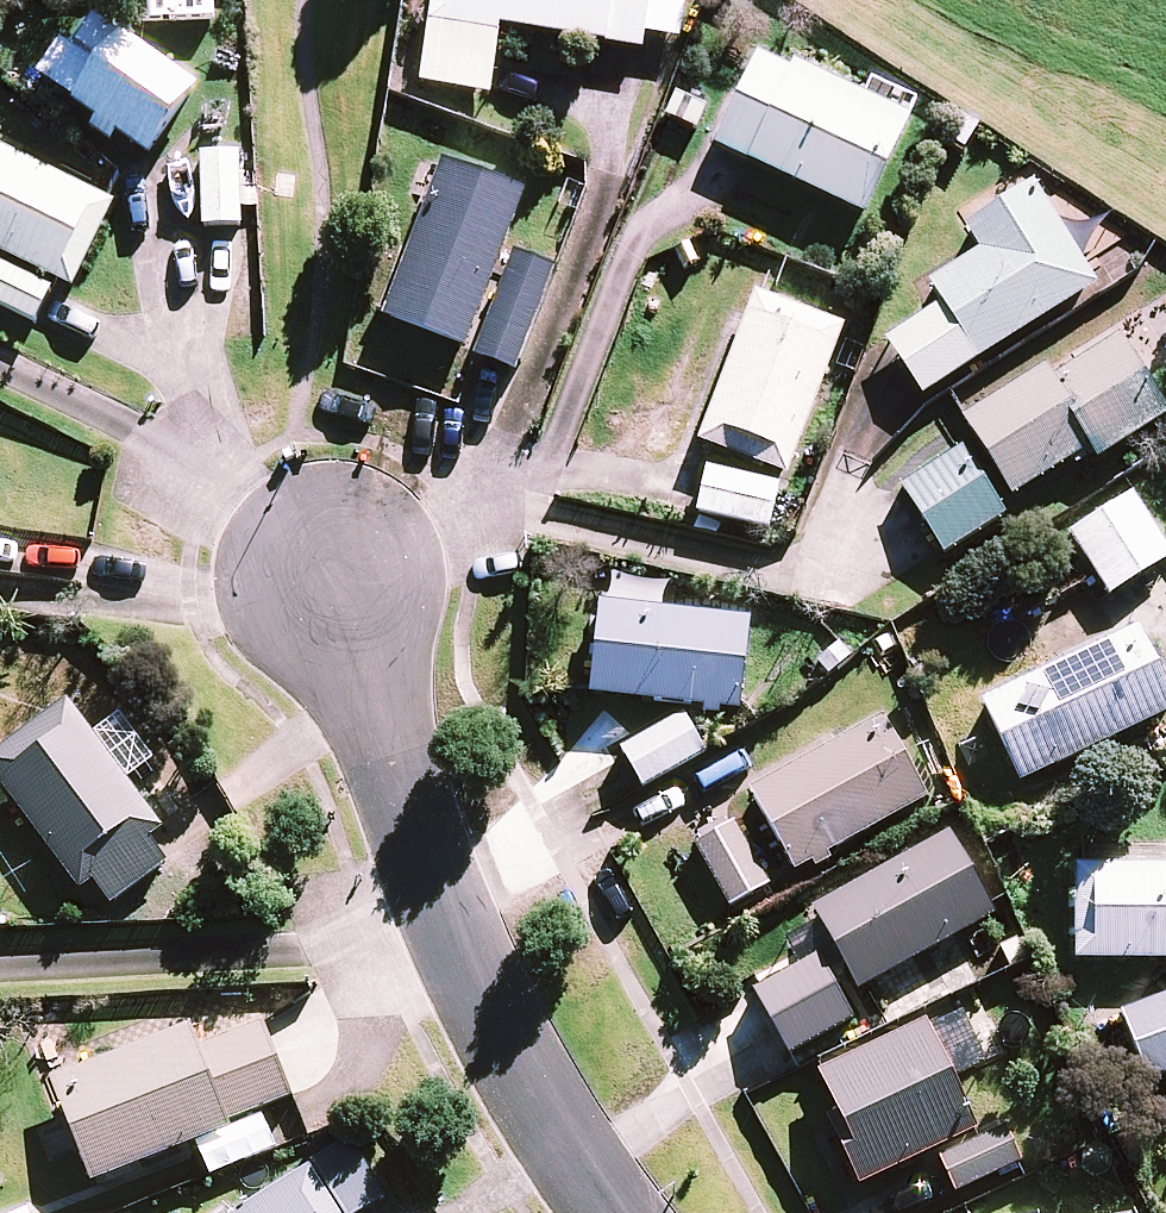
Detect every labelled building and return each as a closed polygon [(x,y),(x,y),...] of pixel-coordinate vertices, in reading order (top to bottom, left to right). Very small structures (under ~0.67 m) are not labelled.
[(638,56),(641,41),(647,0),(428,0),(415,87),(485,98),(495,34),(638,56)] [(641,41),(677,46),(684,0),(647,0),(641,41)] [(112,141),(143,163),(193,93),(118,39),(68,109),(91,126),(85,134),(106,149),(112,141)] [(753,61),(710,151),(858,221),(904,124),(788,69),(785,76),(753,61)] [(663,120),(694,133),(703,110),(673,98),(663,120)] [(69,296),(111,210),(0,157),(0,263),(69,296)] [(197,158),(199,232),(239,231),(237,157),(197,158)] [(520,199),(437,167),(380,315),(378,321),(461,353),(497,259),(520,199)] [(973,366),(1094,290),(1029,187),(959,231),(975,256),(924,288),(936,308),(973,366)] [(550,273),(508,257),(506,262),(468,362),(510,378),(550,273)] [(48,294),(0,270),(0,314),(31,329),(48,294)] [(840,331),(750,297),(693,448),(783,482),(840,331)] [(917,401),(973,366),(936,308),(880,343),(917,401)] [(1041,373),(959,423),(1007,503),(1086,455),(1092,465),(1163,421),(1115,342),(1047,383),(1041,373)] [(939,560),(1003,521),(961,452),(897,491),(939,560)] [(703,473),(692,518),(765,534),(775,489),(703,473)] [(1165,562),(1165,558),(1128,498),(1066,537),(1106,600),(1165,562)] [(736,716),(746,626),(594,608),(584,692),(584,699),(699,712),(698,718),(715,720),(716,714),(736,716)] [(1016,789),(1165,718),(1165,708),(1130,632),(976,705),(1016,789)] [(160,836),(64,708),(0,755),(0,796),(76,898),(89,888),(148,845),(160,836)] [(680,718),(615,754),(636,792),(701,757),(680,718)] [(743,796),(790,879),(920,805),(874,723),(743,796)] [(692,849),(726,910),(765,888),(731,827),(692,849)] [(808,914),(855,997),(990,922),(944,838),(808,914)] [(148,845),(89,888),(107,912),(166,868),(148,845)] [(1070,965),(1165,964),(1165,869),(1069,869),(1070,965)] [(787,1060),(849,1025),(813,961),(751,996),(787,1060)] [(1145,1085),(1165,1077),(1165,997),(1118,1016),(1145,1085)] [(821,1126),(854,1192),(971,1134),(917,1025),(811,1077),(832,1120),(821,1126)] [(48,1085),(89,1188),(227,1133),(223,1125),(291,1098),(263,1027),(195,1054),(185,1030),(48,1085)] [(935,1164),(951,1198),(1015,1168),(1018,1166),(1002,1133),(935,1164)] [(337,1212),(365,1212),(384,1201),(348,1143),(309,1167),(337,1212)] [(308,1171),(240,1212),(334,1212),(308,1171)]
